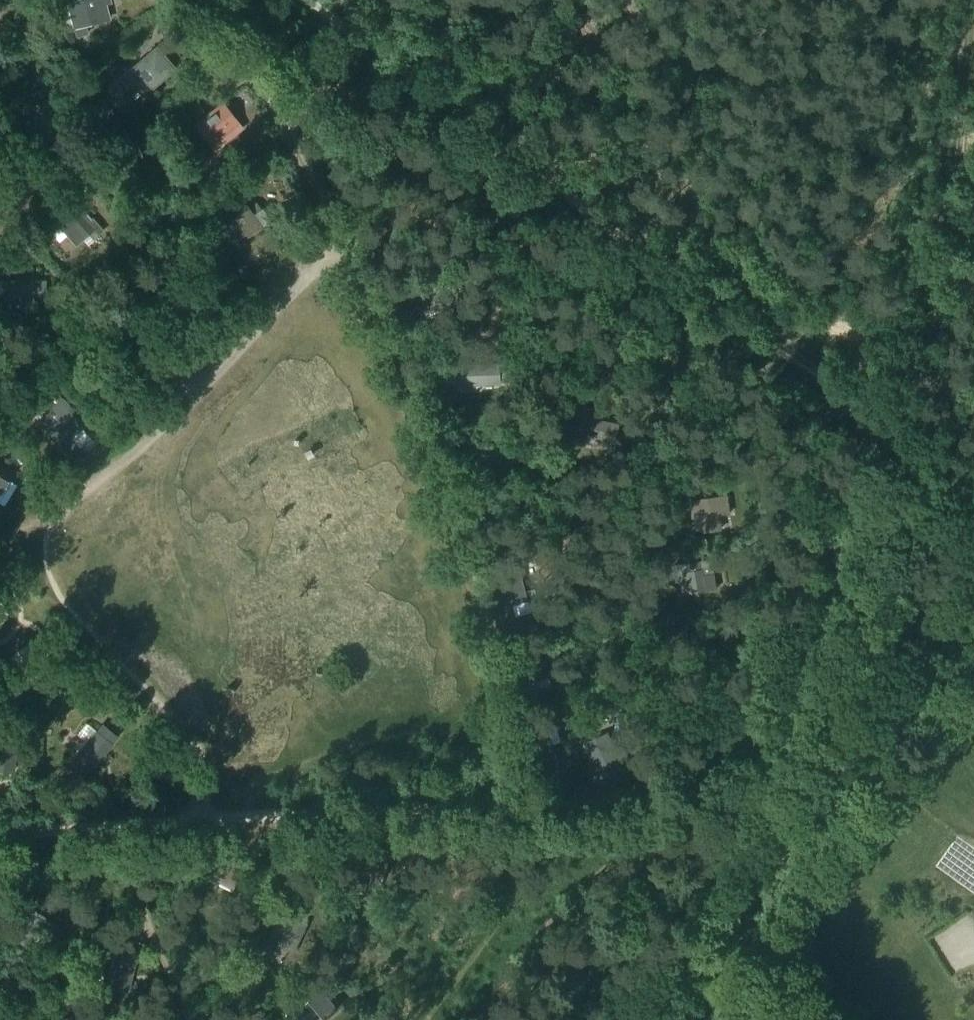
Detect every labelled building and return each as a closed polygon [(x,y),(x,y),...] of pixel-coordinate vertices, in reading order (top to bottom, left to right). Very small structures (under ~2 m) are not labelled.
[(66,1),(75,37),(87,34),(85,26),(110,19),(106,4),(111,3),(110,0),(70,0),(66,1)] [(151,90),(176,69),(157,46),(124,74),(132,83),(139,77),(151,90)] [(223,104),(195,126),(213,150),(226,141),(221,134),(228,129),(224,124),(233,117),(223,104)] [(124,155),(107,161),(113,176),(123,172),(128,183),(149,175),(137,142),(121,148),(124,155)] [(247,204),(219,223),(234,244),(246,236),(248,239),(264,228),(254,215),(262,209),(258,202),(249,208),(247,204)] [(76,203),(54,223),(75,246),(82,239),(92,250),(103,240),(98,235),(104,230),(93,218),(91,220),(76,203)] [(453,277),(445,279),(447,289),(455,287),(453,277)] [(46,296),(45,280),(34,280),(3,281),(0,281),(0,297),(3,296),(3,301),(34,301),(34,297),(46,296)] [(457,386),(511,383),(510,366),(500,366),(499,363),(456,365),(457,386)] [(55,391),(42,403),(49,410),(54,415),(42,426),(68,453),(78,444),(71,437),(82,426),(68,412),(72,409),(55,391)] [(580,408),(578,415),(588,417),(590,411),(580,408)] [(597,449),(598,441),(616,444),(620,424),(588,417),(578,415),(574,435),(576,436),(575,444),(597,449)] [(0,465),(0,491),(12,472),(0,465)] [(721,516),(731,514),(728,495),(688,501),(692,520),(700,519),(703,533),(723,530),(721,516)] [(713,566),(717,566),(716,559),(673,566),(678,596),(717,590),(713,566)] [(520,566),(494,573),(501,603),(512,600),(513,605),(538,598),(536,589),(526,592),(520,566)] [(28,646),(10,659),(29,683),(46,669),(28,646)] [(524,683),(550,678),(542,647),(517,653),(524,683)] [(118,737),(102,723),(95,730),(85,723),(77,734),(83,740),(77,748),(80,750),(77,753),(93,765),(118,737)] [(548,767),(559,764),(548,730),(521,738),(532,767),(546,763),(548,767)] [(593,782),(623,770),(608,734),(585,744),(593,769),(588,772),(593,782)] [(0,735),(0,771),(15,772),(18,737),(0,735)] [(235,889),(247,863),(220,850),(208,878),(235,889)] [(360,882),(357,891),(368,894),(370,885),(360,882)] [(300,920),(310,901),(291,893),(274,927),(269,941),(295,953),(308,924),(300,920)] [(21,912),(13,925),(21,930),(15,940),(28,948),(34,938),(36,940),(43,929),(55,936),(61,927),(33,909),(28,917),(21,912)] [(109,971),(105,969),(101,984),(129,991),(139,950),(116,944),(109,971)] [(287,1018),(289,1019),(325,1019),(339,1007),(322,989),(287,1018)]
